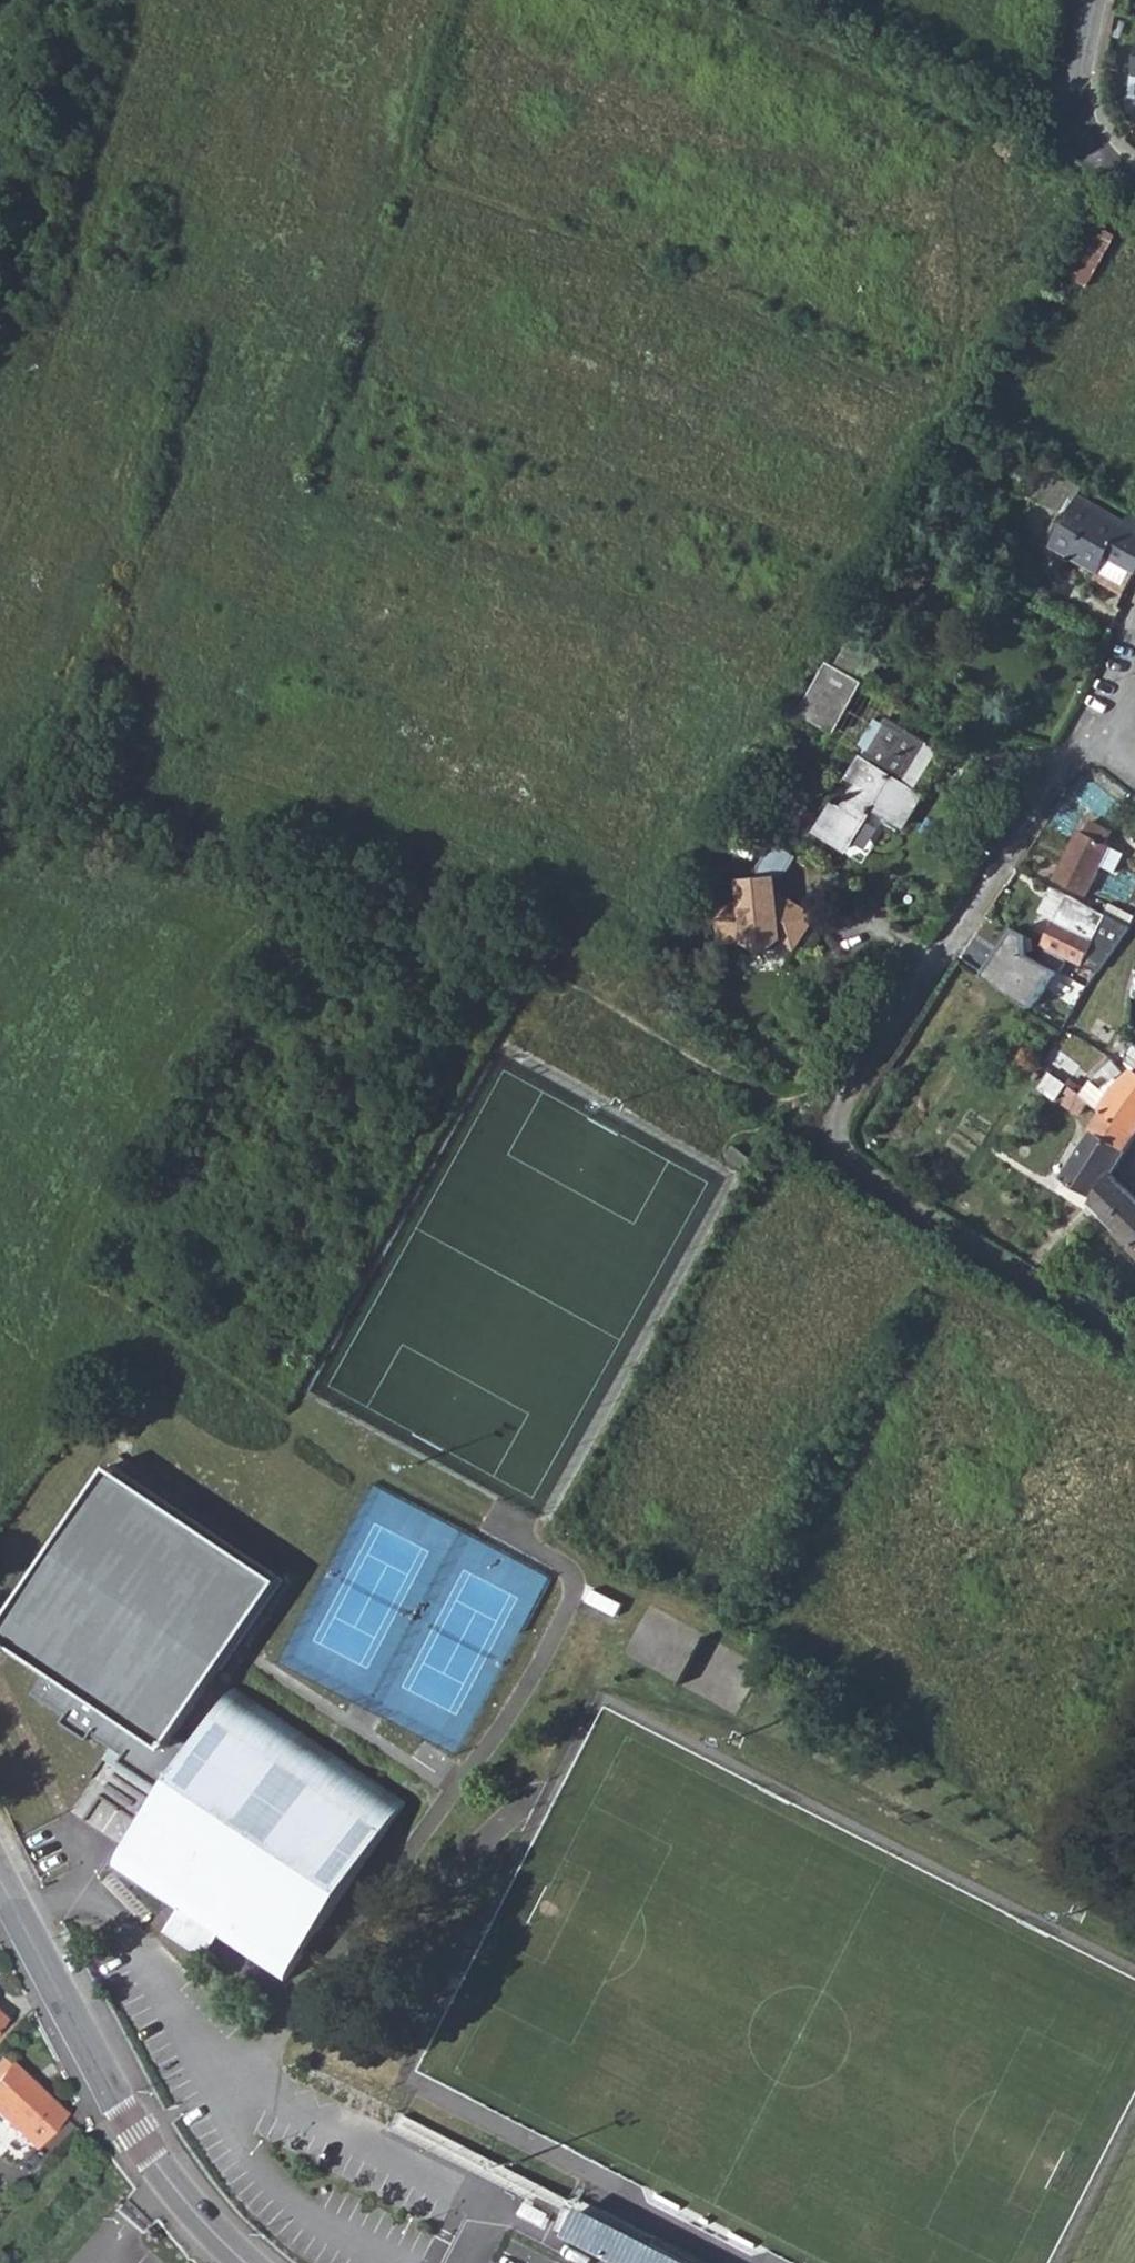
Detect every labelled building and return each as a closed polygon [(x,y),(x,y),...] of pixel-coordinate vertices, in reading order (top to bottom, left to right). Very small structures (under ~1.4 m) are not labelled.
[(1096,284),(1116,231),(1091,222),(1071,274),(1096,284)] [(1077,500),(1120,526),(1123,520),(1080,494),(1077,500)] [(1134,573),(1134,510),(1131,508),(1123,520),(1120,526),(1077,500),(1051,546),(1097,572),(1107,556),(1134,573)] [(832,731),(862,681),(825,660),(796,710),(832,731)] [(903,826),(922,795),(903,783),(929,744),(886,717),(848,777),(857,783),(841,808),(833,802),(817,828),(863,857),(888,817),(903,826)] [(903,783),(922,795),(947,755),(929,744),(903,783)] [(1053,878),(1085,894),(1101,866),(1113,872),(1123,852),(1105,843),(1111,830),(1091,820),(1084,832),(1078,830),(1053,878)] [(776,872),(736,878),(739,901),(717,905),(720,944),(742,941),(761,952),(778,941),(795,949),(818,915),(778,889),(776,872)] [(1042,909),(1056,917),(1065,899),(1051,892),(1042,909)] [(1098,971),(1127,925),(1067,895),(1065,899),(1056,917),(1043,942),(1049,945),(1040,962),(1055,969),(1059,971),(1067,955),(1098,971)] [(1024,935),(1012,929),(998,948),(1002,951),(996,959),(992,957),(981,972),(1029,1006),(1055,969),(1040,962),(1026,954),(1024,935)] [(1050,1009),(1064,1017),(1075,997),(1061,990),(1050,1009)] [(1127,1040),(1125,1062),(1134,1068),(1134,1045),(1127,1040)] [(1050,1071),(1066,1083),(1078,1064),(1051,1045),(1040,1063),(1050,1071)] [(1082,1094),(1090,1100),(1104,1109),(1134,1132),(1134,1069),(1123,1078),(1119,1075),(1104,1087),(1093,1079),(1082,1094)] [(1040,1086),(1054,1098),(1061,1089),(1069,1095),(1074,1088),(1066,1083),(1050,1071),(1040,1086)] [(1079,1114),(1090,1100),(1082,1094),(1074,1088),(1069,1095),(1064,1103),(1079,1114)] [(1134,1134),(1134,1132),(1104,1109),(1070,1161),(1060,1176),(1092,1197),(1091,1202),(1134,1246),(1134,1195),(1111,1171),(1134,1134)] [(0,1620),(0,1641),(158,1748),(279,1570),(106,1462),(0,1620)] [(217,1938),(283,1981),(404,1803),(236,1688),(113,1867),(179,1912),(166,1932),(205,1958),(255,1991),(263,1980),(213,1946),(217,1938)] [(1,2056),(0,2056),(0,2116),(32,2144),(62,2112),(1,2056)] [(567,2201),(557,2219),(555,2222),(634,2262),(686,2262),(567,2201)]
